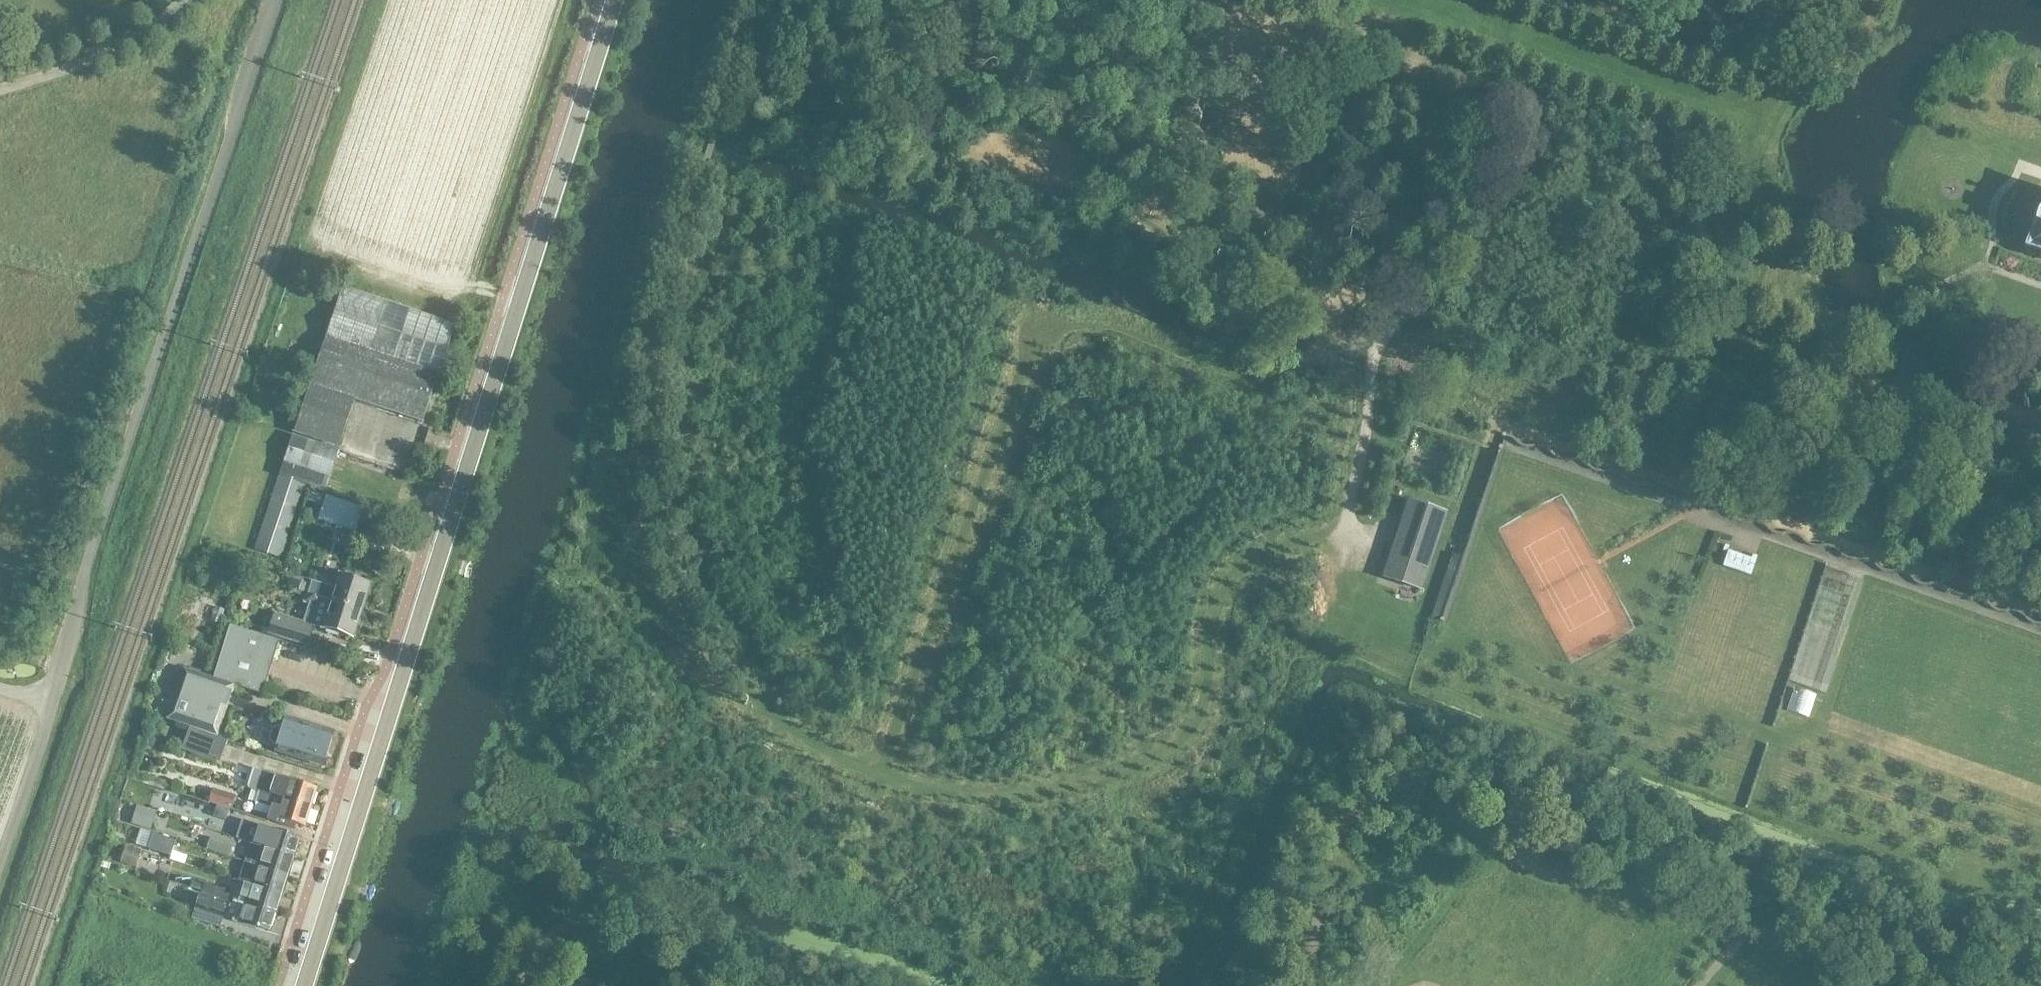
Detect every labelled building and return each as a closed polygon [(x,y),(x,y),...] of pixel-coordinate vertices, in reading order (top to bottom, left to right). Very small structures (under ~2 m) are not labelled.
[(2040,256),(2040,200),(2024,250),(2040,256)] [(344,287),(313,378),(358,393),(356,400),(423,422),(456,324),(344,287)] [(358,393),(313,378),(294,433),(339,449),(358,393)] [(326,489),(330,477),(339,449),(294,433),(284,462),(280,474),(255,549),(282,558),(306,483),(326,489)] [(325,496),(310,491),(307,501),(322,505),(325,496)] [(322,505),(318,518),(356,530),(363,506),(326,493),(325,496),(322,505)] [(1444,512),(1411,501),(1385,578),(1419,589),(1444,512)] [(1723,551),(1727,552),(1723,566),(1751,576),(1758,556),(1725,544),(1723,551)] [(1815,603),(1789,681),(1827,693),(1865,580),(1827,567),(1815,603)] [(287,587),(307,593),(362,611),(371,584),(339,573),(332,592),(313,586),(290,578),(287,587)] [(274,614),(268,633),(308,646),(314,626),(354,638),(362,611),(307,593),(304,603),(309,605),(304,623),(274,614)] [(230,625),(214,678),(233,686),(263,695),(280,641),(230,625)] [(226,708),(233,686),(214,678),(184,667),(166,719),(190,727),(212,734),(221,706),(226,708)] [(1795,689),(1787,711),(1813,719),(1820,697),(1795,689)] [(273,729),(270,739),(273,744),(277,746),(276,750),(323,765),(334,732),(286,717),(283,727),(278,727),(273,729)] [(212,734),(190,727),(181,750),(219,764),(228,739),(212,734)] [(259,792),(259,795),(311,811),(318,788),(299,782),(299,783),(290,780),(255,768),(248,788),(259,792)] [(236,796),(214,789),(209,802),(231,809),(236,796)] [(311,811),(259,795),(256,803),(272,808),(268,821),(295,829),(296,824),(306,827),(308,822),(311,823),(315,812),(311,811)] [(157,811),(137,805),(132,823),(152,830),(157,811)] [(231,809),(218,805),(211,827),(233,834),(237,822),(228,819),(231,809)] [(272,828),(243,819),(240,826),(259,832),(255,844),(296,857),(302,837),(272,827),(272,828)] [(140,829),(135,844),(142,847),(141,850),(141,852),(171,861),(171,859),(186,864),(188,856),(173,851),(176,841),(140,829)] [(234,845),(210,838),(207,849),(230,857),(234,845)] [(245,861),(251,863),(290,876),(296,857),(255,844),(251,843),(245,861)] [(168,868),(171,861),(141,852),(141,850),(126,846),(121,863),(137,867),(140,855),(158,861),(157,865),(168,868)] [(248,873),(245,882),(284,895),(290,876),(251,863),(245,861),(242,871),(248,873)] [(231,891),(203,883),(203,884),(192,881),(191,887),(202,891),(202,893),(228,900),(231,891)] [(245,882),(239,901),(278,913),(284,895),(245,882)] [(228,902),(200,893),(192,918),(220,927),(228,902)] [(234,899),(229,914),(234,915),(232,921),(272,933),(278,913),(239,901),(234,899)]
